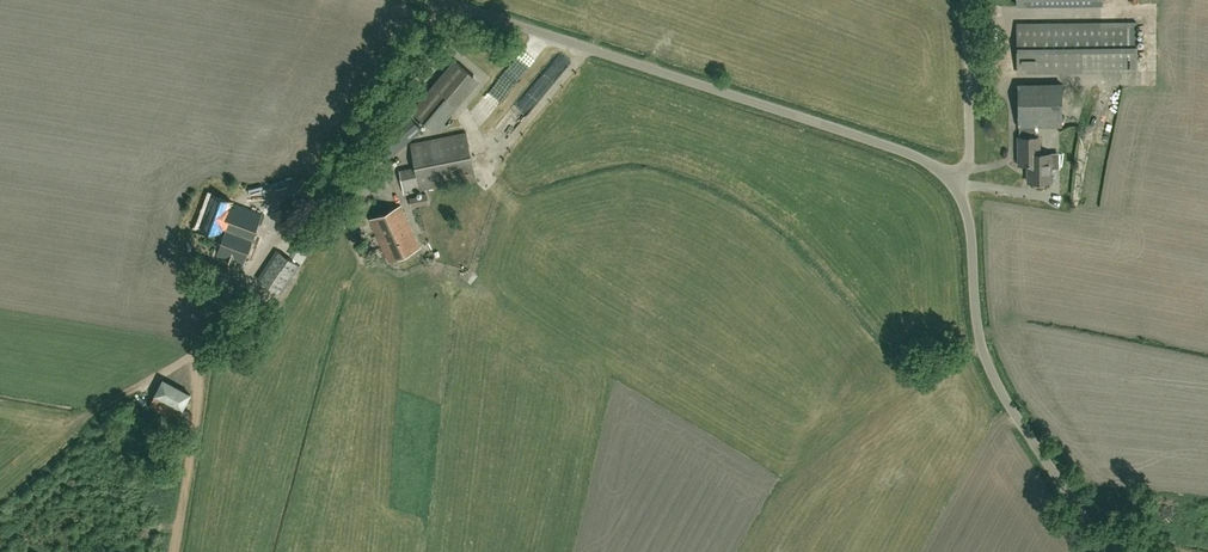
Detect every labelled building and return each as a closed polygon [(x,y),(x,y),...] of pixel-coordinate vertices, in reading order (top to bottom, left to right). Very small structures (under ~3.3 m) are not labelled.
[(1017,24),(1017,71),(1037,71),(1037,72),(1137,70),(1136,21),(1101,21),(1101,23),(1017,24)] [(619,23),(614,38),(629,44),(634,29),(619,23)] [(445,66),(450,58),(444,54),(439,63),(445,66)] [(533,90),(546,99),(573,63),(560,54),(533,90)] [(431,127),(474,76),(455,60),(412,111),(431,127)] [(509,113),(512,115),(517,110),(525,117),(541,99),(530,89),(509,113)] [(1019,132),(1039,131),(1039,125),(1062,125),(1061,91),(1017,92),(1018,126),(1019,126),(1019,132)] [(421,128),(408,114),(373,147),(386,161),(421,128)] [(1040,155),(1039,131),(1019,132),(1019,137),(1018,137),(1019,165),(1018,165),(1028,165),(1028,182),(1052,182),(1051,155),(1040,155)] [(404,192),(475,178),(466,132),(410,143),(415,166),(399,169),(404,192)] [(428,193),(412,198),(416,209),(431,204),(428,193)] [(242,266),(262,214),(231,202),(231,201),(212,194),(200,226),(217,233),(218,232),(223,234),(215,255),(242,266)] [(410,225),(408,225),(406,221),(408,220),(401,205),(370,219),(389,261),(420,247),(410,225)] [(275,303),(279,295),(280,296),(317,238),(305,230),(288,256),(275,248),(255,279),(261,283),(256,292),(275,303)] [(154,396),(149,406),(177,421),(181,409),(183,410),(192,393),(163,377),(153,395),(154,396)]
